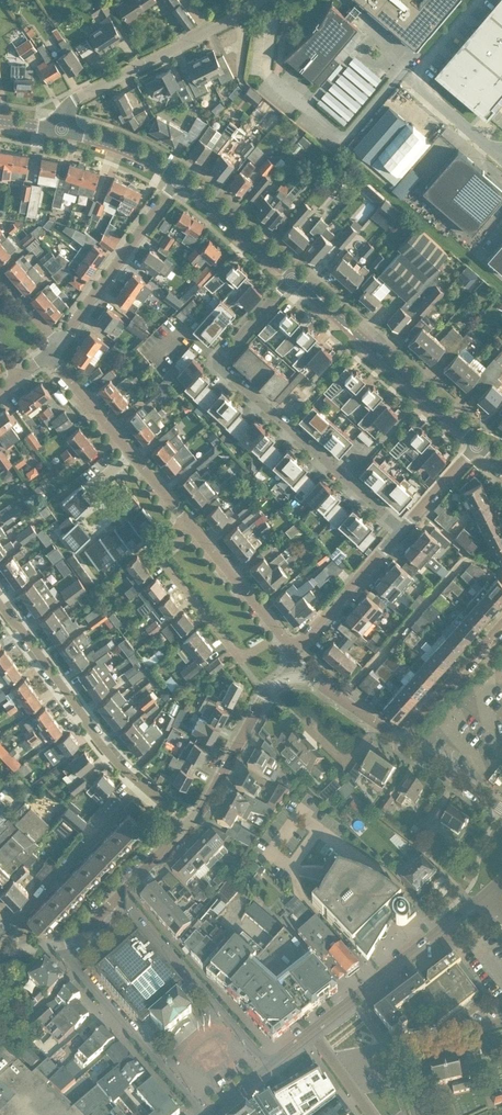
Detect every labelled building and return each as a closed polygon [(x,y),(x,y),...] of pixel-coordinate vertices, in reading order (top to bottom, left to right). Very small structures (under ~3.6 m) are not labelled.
[(94,3),(100,11),(103,16),(111,11),(104,0),(99,0),(94,3)] [(128,1),(127,0),(125,0),(118,5),(128,20),(137,15),(136,13),(155,0),(129,0),(128,1)] [(195,21),(181,1),(180,2),(179,0),(166,0),(186,27),(195,21)] [(319,25),(286,56),(320,85),(340,61),(333,56),(358,26),(351,20),(366,4),(416,47),(456,0),(358,0),(345,15),(331,3),(319,25)] [(435,73),(488,118),(501,101),(501,0),(497,0),(435,73)] [(56,11),(51,15),(57,24),(62,21),(56,11)] [(90,34),(95,42),(101,51),(123,37),(117,28),(109,16),(101,21),(104,25),(90,34)] [(31,27),(27,30),(31,36),(36,33),(31,27)] [(37,49),(29,38),(17,46),(24,58),(37,49)] [(77,55),(64,38),(59,41),(66,52),(58,57),(70,73),(83,64),(77,55)] [(43,43),(38,46),(45,59),(52,69),(57,66),(43,43)] [(222,83),(234,77),(233,73),(228,63),(222,66),(213,50),(207,52),(208,54),(201,58),(211,77),(218,74),(222,83)] [(204,81),(211,77),(201,58),(195,61),(194,59),(188,62),(196,79),(190,82),(197,95),(209,89),(204,81)] [(52,69),(45,59),(37,63),(40,68),(43,72),(48,81),(61,73),(57,66),(52,69)] [(11,77),(16,77),(16,92),(33,93),(33,77),(33,68),(26,68),(26,64),(12,64),(11,77)] [(316,104),(343,127),(375,89),(347,66),(316,104)] [(193,98),(188,88),(183,78),(177,81),(171,68),(156,75),(157,78),(147,83),(152,93),(153,95),(163,90),(164,92),(176,86),(183,101),(193,98)] [(312,94),(296,80),(290,87),(306,101),(312,94)] [(238,85),(233,90),(237,94),(242,88),(238,85)] [(256,103),(262,96),(250,86),(244,93),(256,103)] [(133,107),(125,92),(114,97),(122,112),(119,114),(123,121),(126,120),(131,129),(146,121),(150,118),(145,109),(134,114),(131,108),(133,107)] [(268,132),(285,113),(269,98),(252,117),(268,132)] [(220,100),(212,107),(216,112),(224,104),(220,100)] [(354,148),(371,162),(407,121),(390,107),(354,148)] [(155,114),(146,124),(150,127),(150,129),(163,136),(175,143),(181,134),(184,129),(177,125),(171,122),(164,118),(164,117),(158,114),(157,116),(155,114)] [(230,121),(222,132),(229,137),(237,126),(230,121)] [(202,161),(208,152),(212,147),(207,143),(217,129),(210,124),(199,139),(200,139),(190,153),(202,161)] [(444,138),(454,148),(464,138),(453,128),(444,138)] [(189,132),(185,140),(191,144),(197,137),(189,132)] [(412,158),(430,138),(424,133),(406,153),(412,158)] [(303,142),(311,149),(317,142),(309,135),(303,142)] [(223,178),(230,169),(234,164),(228,159),(240,143),(234,138),(222,154),(221,153),(216,161),(217,162),(212,169),(223,178)] [(253,149),(256,146),(250,141),(241,151),(247,156),(253,149)] [(256,146),(253,149),(260,155),(263,151),(257,145),(256,146)] [(472,232),(501,198),(501,187),(458,149),(423,190),(472,232)] [(2,174),(11,176),(15,152),(0,150),(0,174),(2,174)] [(26,178),(28,165),(30,154),(15,152),(11,176),(19,177),(26,178)] [(265,174),(280,157),(274,152),(269,158),(268,158),(259,168),(265,174)] [(322,160),(330,167),(336,160),(328,153),(322,160)] [(55,174),(56,170),(58,159),(42,156),(40,167),(38,180),(45,181),(46,172),(55,174)] [(284,170),(291,163),(287,159),(280,165),(284,170)] [(242,193),(249,185),(253,179),(248,175),(255,165),(248,160),(246,164),(245,164),(237,175),(230,184),(233,186),(232,188),(237,192),(238,190),(242,193)] [(60,175),(52,204),(61,206),(63,197),(65,190),(77,194),(78,191),(81,181),(85,167),(84,163),(80,162),(78,164),(70,162),(66,177),(60,175)] [(93,196),(100,171),(85,167),(81,181),(78,191),(93,196)] [(253,199),(271,179),(266,175),(248,195),(253,199)] [(114,177),(110,187),(104,198),(111,201),(118,205),(128,184),(114,177)] [(360,178),(355,183),(361,189),(365,183),(360,178)] [(299,179),(292,187),(293,189),(266,219),(275,226),(285,215),(281,211),(285,206),(286,207),(300,189),(303,188),(304,185),(303,182),(299,179)] [(400,180),(392,189),(402,198),(410,189),(400,180)] [(293,189),(292,187),(284,181),(277,190),(278,191),(274,196),(275,197),(271,201),(262,193),(261,194),(255,201),(261,206),(257,211),(266,219),(293,189)] [(29,203),(30,199),(32,186),(32,184),(23,183),(21,197),(22,197),(19,211),(27,212),(28,204),(29,203)] [(142,191),(135,187),(136,186),(135,185),(131,183),(130,183),(129,184),(128,184),(118,205),(126,209),(132,212),(142,191)] [(30,199),(38,200),(40,186),(32,184),(32,186),(30,199)] [(378,192),(372,199),(378,205),(385,198),(378,192)] [(91,213),(97,200),(91,197),(85,210),(91,213)] [(377,209),(392,221),(401,211),(386,198),(377,209)] [(99,218),(101,213),(105,203),(97,200),(91,213),(92,214),(93,214),(92,216),(99,218)] [(309,236),(296,224),(312,207),(306,202),(290,220),(294,223),(284,235),(299,248),(309,236)] [(184,210),(176,222),(181,225),(180,228),(187,232),(182,240),(195,248),(201,237),(197,235),(204,223),(184,210)] [(320,217),(310,230),(317,236),(328,223),(320,217)] [(351,223),(336,240),(344,246),(346,244),(355,234),(364,224),(358,219),(352,225),(351,223)] [(11,232),(18,227),(14,223),(13,222),(7,227),(11,232)] [(395,223),(392,227),(397,231),(400,227),(395,223)] [(34,228),(34,229),(21,240),(26,245),(36,236),(38,235),(43,225),(39,224),(34,228)] [(373,307),(381,298),(392,285),(407,299),(428,275),(436,266),(448,253),(417,225),(398,247),(401,250),(377,277),(372,273),(362,284),(367,288),(360,295),(373,307)] [(104,233),(100,241),(112,250),(118,242),(114,239),(117,234),(113,231),(107,226),(104,233)] [(305,254),(304,255),(309,260),(311,258),(315,262),(321,254),(322,255),(333,243),(329,239),(334,233),(327,227),(304,253),(305,254)] [(83,243),(78,250),(98,264),(107,252),(95,243),(97,239),(87,232),(86,232),(76,228),(72,235),(83,243)] [(168,248),(174,238),(168,233),(158,249),(167,255),(168,255),(171,250),(168,248)] [(36,236),(26,245),(30,251),(41,242),(36,236)] [(222,250),(220,249),(221,247),(218,245),(217,246),(210,240),(200,250),(197,247),(196,246),(189,255),(188,255),(199,265),(206,257),(212,261),(222,250)] [(7,248),(2,241),(1,242),(0,243),(0,262),(18,247),(14,242),(7,248)] [(488,258),(501,271),(501,242),(488,258)] [(361,253),(364,255),(373,245),(370,243),(361,253)] [(368,258),(372,261),(380,252),(376,248),(368,258)] [(181,269),(183,267),(168,255),(167,255),(164,259),(150,249),(141,262),(147,266),(146,266),(148,268),(149,267),(155,272),(158,268),(167,275),(172,269),(178,273),(184,277),(187,273),(181,269)] [(47,265),(54,273),(64,265),(59,261),(57,257),(56,256),(51,250),(41,259),(47,265)] [(71,264),(88,277),(98,264),(78,250),(71,260),(59,251),(56,256),(57,257),(59,261),(64,265),(68,268),(71,264)] [(342,279),(354,266),(348,261),(353,254),(348,250),(347,251),(343,256),(343,255),(338,261),(331,269),(342,279)] [(5,268),(16,280),(27,271),(21,264),(28,259),(23,253),(5,268)] [(377,267),(386,257),(381,253),(372,263),(377,267)] [(245,275),(248,272),(238,263),(235,267),(233,265),(226,273),(220,268),(204,283),(209,287),(209,288),(213,291),(227,279),(235,287),(245,275)] [(352,288),(360,280),(369,270),(363,264),(358,270),(354,266),(342,279),(352,288)] [(26,292),(34,285),(43,277),(34,265),(27,271),(16,280),(26,292)] [(70,269),(68,268),(64,265),(54,273),(52,275),(58,281),(70,269)] [(207,265),(199,275),(195,279),(197,281),(201,285),(214,271),(207,265)] [(465,266),(459,273),(464,278),(467,274),(474,280),(477,276),(465,266)] [(153,286),(142,279),(134,272),(124,285),(136,294),(143,299),(153,286)] [(71,281),(80,288),(86,281),(77,274),(75,273),(70,280),(71,281)] [(223,300),(230,306),(240,297),(249,306),(261,292),(258,290),(260,288),(245,275),(235,287),(223,300)] [(399,308),(388,320),(398,330),(405,321),(409,317),(409,316),(416,309),(418,306),(425,312),(444,290),(428,275),(407,299),(399,308)] [(59,294),(59,295),(62,290),(54,280),(50,284),(49,282),(31,298),(41,310),(59,294)] [(197,281),(191,286),(196,291),(198,289),(201,286),(201,285),(197,281)] [(209,288),(209,287),(204,283),(201,286),(198,289),(203,294),(209,288)] [(124,285),(115,297),(124,304),(135,311),(139,306),(132,300),(136,294),(124,285)] [(170,290),(164,297),(178,308),(184,302),(170,290)] [(64,301),(59,295),(59,294),(41,310),(51,321),(69,306),(64,301)] [(193,298),(187,304),(192,308),(197,303),(193,298)] [(230,306),(223,300),(221,298),(212,308),(226,321),(226,320),(228,318),(229,320),(236,312),(230,306)] [(182,309),(186,314),(192,308),(187,304),(182,309)] [(98,320),(107,327),(110,329),(111,329),(116,333),(121,327),(122,328),(127,322),(108,308),(103,315),(101,314),(99,317),(100,319),(98,320)] [(227,322),(226,320),(226,321),(212,308),(202,318),(218,332),(227,322)] [(291,311),(288,315),(281,308),(258,332),(266,339),(280,327),(287,334),(288,334),(298,323),(301,320),(291,311)] [(146,320),(136,312),(131,319),(142,326),(146,320)] [(415,335),(408,342),(420,352),(434,336),(428,331),(432,327),(427,322),(422,317),(417,322),(410,330),(415,335)] [(218,332),(202,318),(193,328),(209,342),(216,335),(218,332)] [(142,326),(131,319),(126,326),(137,334),(144,339),(149,331),(142,326)] [(288,334),(287,334),(275,348),(283,354),(292,346),(297,351),(295,353),(299,356),(304,350),(305,350),(311,343),(312,342),(315,338),(315,339),(318,335),(308,327),(306,330),(298,323),(288,334)] [(453,326),(439,341),(434,336),(420,352),(431,362),(448,344),(453,348),(456,345),(467,333),(466,332),(463,336),(453,326)] [(93,353),(100,357),(104,351),(105,351),(109,345),(100,338),(91,331),(81,344),(93,353)] [(444,368),(455,378),(475,356),(464,347),(472,338),(467,333),(456,345),(461,349),(444,368)] [(330,352),(315,339),(315,338),(312,342),(311,343),(305,350),(304,350),(299,356),(292,363),(299,369),(310,361),(319,369),(331,356),(328,353),(330,352)] [(123,355),(125,356),(130,351),(116,341),(112,347),(123,355)] [(253,365),(262,354),(250,342),(234,360),(245,370),(251,363),(253,365)] [(78,349),(72,356),(86,366),(84,368),(84,371),(87,373),(89,372),(90,371),(91,370),(92,370),(96,364),(95,364),(89,359),(93,353),(81,344),(81,345),(79,344),(77,347),(78,349)] [(187,382),(188,382),(188,383),(199,371),(203,366),(193,357),(197,353),(189,346),(176,361),(184,367),(178,373),(187,382)] [(479,374),(483,370),(489,375),(500,363),(500,362),(501,360),(501,349),(494,357),(486,367),(475,356),(455,378),(467,388),(479,374)] [(275,366),(262,354),(253,365),(246,372),(258,382),(264,375),(266,376),(275,366)] [(143,357),(137,361),(142,367),(148,362),(143,357)] [(497,401),(501,395),(501,392),(497,387),(501,381),(497,377),(501,372),(501,365),(500,363),(489,375),(495,380),(492,383),(478,399),(490,409),(497,401)] [(266,376),(259,383),(271,393),(277,386),(279,389),(289,378),(275,366),(266,376)] [(363,382),(364,382),(367,379),(365,378),(357,370),(354,373),(346,366),(324,391),(327,394),(331,398),(332,397),(345,386),(353,392),(353,393),(363,382)] [(94,382),(100,378),(104,374),(99,367),(89,375),(94,382)] [(99,387),(109,398),(113,395),(120,389),(126,384),(129,381),(131,379),(127,375),(122,380),(121,379),(115,384),(110,378),(116,373),(111,368),(104,374),(100,378),(104,383),(99,387)] [(275,398),(280,402),(305,374),(303,372),(301,370),(275,398)] [(200,403),(212,389),(212,388),(206,383),(210,379),(203,372),(201,373),(199,371),(188,383),(188,382),(185,386),(195,395),(193,397),(199,402),(200,403)] [(168,381),(175,384),(178,378),(172,374),(168,381)] [(123,393),(139,379),(136,375),(131,379),(129,381),(126,384),(120,389),(113,395),(109,398),(118,409),(129,400),(123,393)] [(158,383),(142,396),(147,403),(162,390),(162,391),(169,391),(169,383),(165,379),(164,378),(158,383)] [(39,403),(42,401),(51,394),(42,382),(30,390),(39,403)] [(368,407),(370,408),(380,397),(381,397),(384,394),(382,392),(374,385),(371,388),(364,382),(363,382),(353,393),(353,392),(340,406),(341,407),(348,413),(362,401),(368,407)] [(212,389),(200,403),(206,409),(208,406),(217,415),(218,415),(231,400),(231,399),(229,398),(230,396),(222,389),(218,394),(212,389)] [(39,403),(30,390),(19,399),(28,412),(39,403)] [(63,390),(57,395),(66,407),(72,402),(63,390)] [(331,404),(334,400),(332,397),(331,398),(327,394),(324,398),(331,404)] [(370,408),(358,422),(365,428),(376,419),(385,428),(397,414),(394,412),(395,410),(381,397),(380,397),(370,408)] [(231,400),(218,415),(228,424),(226,426),(232,432),(245,418),(244,417),(239,412),(243,408),(235,401),(234,403),(231,400)] [(341,407),(340,406),(334,400),(331,404),(338,410),(339,409),(341,407)] [(299,419),(309,428),(323,412),(313,403),(299,419)] [(57,416),(54,411),(49,405),(44,409),(49,415),(53,421),(53,422),(60,431),(73,421),(65,410),(57,416)] [(126,419),(135,430),(162,408),(161,407),(157,410),(154,407),(143,416),(137,410),(126,419)] [(16,421),(6,408),(0,413),(0,425),(4,430),(8,435),(11,439),(13,442),(20,437),(11,424),(16,421)] [(165,413),(162,408),(135,430),(144,441),(155,432),(155,431),(157,432),(161,429),(161,427),(156,420),(161,415),(165,413)] [(44,419),(49,425),(53,422),(53,421),(49,415),(44,409),(39,412),(44,419)] [(309,428),(319,437),(333,421),(323,412),(309,428)] [(169,428),(174,434),(190,421),(189,420),(185,415),(169,428)] [(245,418),(232,432),(239,438),(241,436),(250,444),(251,445),(264,430),(265,428),(255,419),(251,423),(245,418)] [(328,442),(331,444),(344,430),(333,421),(319,437),(327,443),(328,442)] [(13,442),(11,439),(8,435),(4,430),(0,425),(0,439),(6,447),(7,446),(9,448),(14,444),(13,442)] [(411,445),(417,451),(418,452),(419,452),(429,441),(432,437),(422,429),(420,432),(412,425),(390,450),(397,457),(411,445)] [(68,437),(77,448),(89,438),(80,427),(71,434),(68,437)] [(364,439),(368,434),(362,429),(358,434),(360,436),(364,439)] [(264,430),(251,445),(260,453),(258,455),(265,461),(278,447),(277,447),(272,442),(276,437),(268,430),(267,432),(264,430)] [(344,430),(331,444),(333,447),(332,448),(340,455),(354,439),(344,430)] [(42,444),(33,431),(26,436),(35,448),(42,444)] [(209,436),(214,443),(219,439),(213,432),(209,436)] [(224,433),(220,437),(224,441),(228,437),(224,433)] [(368,434),(364,439),(369,444),(374,439),(368,434)] [(167,458),(179,448),(170,437),(161,444),(152,451),(162,462),(167,458)] [(89,438),(77,448),(86,459),(90,456),(98,449),(89,438)] [(444,454),(429,441),(419,452),(418,452),(410,462),(406,465),(413,471),(424,463),(433,471),(445,458),(442,455),(444,454)] [(176,456),(188,447),(185,443),(179,448),(167,458),(162,462),(171,473),(182,463),(176,456)] [(283,474),(297,458),(294,456),(295,455),(288,448),(284,453),(278,447),(265,461),(272,467),(274,465),(283,474)] [(13,463),(1,448),(0,449),(0,462),(5,469),(7,467),(11,464),(13,463)] [(195,461),(200,467),(212,457),(211,456),(215,453),(211,448),(208,451),(207,450),(198,458),(198,459),(195,461)] [(65,458),(71,453),(67,449),(61,453),(65,458)] [(75,458),(71,453),(65,458),(69,463),(75,458)] [(198,459),(198,458),(194,453),(184,461),(188,467),(195,461),(198,459)] [(18,467),(26,461),(24,457),(15,463),(18,467)] [(368,478),(371,480),(388,461),(385,459),(380,463),(374,457),(360,473),(367,480),(368,478)] [(297,458),(283,474),(293,483),(291,485),(298,490),(310,476),(304,471),(308,467),(301,460),(299,461),(297,458)] [(388,461),(371,480),(374,483),(372,484),(380,491),(394,475),(387,469),(391,464),(388,461)] [(69,462),(58,468),(61,473),(72,468),(69,462)] [(261,478),(266,473),(256,463),(251,467),(261,478)] [(4,478),(12,473),(7,467),(5,469),(0,472),(4,478)] [(30,474),(35,480),(44,473),(40,467),(30,474)] [(179,483),(188,494),(211,475),(207,470),(201,475),(196,469),(190,473),(179,483)] [(459,488),(460,500),(468,496),(469,499),(472,504),(488,495),(481,481),(474,474),(459,488)] [(211,475),(188,494),(197,505),(206,498),(209,495),(215,490),(209,483),(214,478),(211,475)] [(391,498),(408,480),(405,476),(400,481),(394,475),(380,491),(387,497),(390,500),(391,498)] [(421,491),(427,486),(417,475),(412,479),(421,491)] [(298,491),(295,494),(301,500),(304,496),(306,495),(316,503),(331,487),(330,486),(328,484),(320,477),(316,482),(310,476),(298,490),(298,491)] [(408,480),(391,498),(394,501),(392,502),(400,509),(405,503),(410,507),(422,494),(416,490),(414,493),(407,487),(411,482),(408,480)] [(24,489),(32,496),(37,491),(29,484),(24,489)] [(76,490),(61,502),(74,517),(89,504),(91,503),(83,492),(86,490),(82,485),(76,490)] [(100,536),(85,549),(100,567),(115,555),(116,556),(121,552),(129,545),(131,547),(144,535),(141,531),(154,520),(127,487),(112,500),(124,515),(126,513),(130,518),(116,529),(115,527),(101,538),(100,536)] [(331,487),(316,503),(326,512),(324,514),(331,520),(343,506),(337,500),(341,496),(333,489),(332,490),(330,488),(331,487)] [(472,504),(479,518),(495,509),(488,495),(472,504)] [(36,496),(28,502),(34,509),(42,503),(36,496)] [(206,514),(208,516),(207,516),(211,522),(212,521),(216,526),(224,519),(234,511),(230,506),(225,511),(219,504),(221,502),(217,497),(211,502),(203,509),(207,514),(206,514)] [(247,500),(237,509),(241,514),(251,506),(247,500)] [(445,526),(445,527),(449,522),(452,518),(456,514),(454,512),(453,513),(440,502),(434,508),(439,513),(435,518),(445,526)] [(2,516),(13,508),(10,504),(0,510),(0,513),(2,516)] [(18,504),(13,508),(2,516),(7,523),(24,511),(18,504)] [(246,520),(255,512),(258,510),(253,504),(251,506),(241,514),(246,520)] [(349,533),(362,518),(360,515),(361,514),(353,507),(349,511),(343,506),(331,520),(337,526),(339,524),(349,533)] [(501,523),(495,509),(479,518),(486,532),(501,523)] [(70,516),(60,525),(65,531),(60,535),(73,551),(90,536),(77,521),(75,522),(70,516)] [(365,520),(362,518),(349,533),(358,541),(357,543),(363,549),(376,535),(370,530),(374,525),(366,518),(365,520)] [(449,522),(445,527),(449,530),(456,521),(452,518),(449,522)] [(259,525),(255,520),(248,525),(249,527),(244,531),(238,525),(225,536),(224,537),(229,543),(231,543),(234,546),(259,525)] [(241,558),(242,557),(243,558),(256,547),(256,546),(262,541),(257,536),(271,525),(266,520),(259,525),(234,546),(237,550),(236,552),(241,558)] [(298,520),(286,530),(291,536),(303,526),(298,520)] [(486,532),(492,545),(501,541),(501,523),(486,532)] [(31,524),(17,534),(24,543),(31,537),(37,533),(38,532),(37,532),(31,524)] [(425,528),(415,539),(431,553),(441,543),(445,547),(451,541),(435,527),(430,532),(425,528)] [(38,532),(37,533),(42,539),(48,534),(43,528),(37,532),(38,532)] [(466,546),(474,537),(463,528),(455,537),(466,546)] [(296,539),(300,545),(306,541),(302,535),(296,539)] [(471,551),(481,540),(476,536),(474,537),(466,546),(469,549),(471,551)] [(2,553),(14,544),(11,539),(3,545),(0,541),(0,555),(2,553)] [(431,553),(415,539),(405,551),(411,556),(406,561),(412,566),(416,570),(420,565),(431,553)] [(492,545),(499,560),(500,559),(500,564),(501,564),(501,541),(492,545)] [(48,555),(57,548),(52,542),(43,548),(48,555)] [(348,553),(338,545),(331,553),(338,562),(348,553)] [(21,565),(17,559),(25,554),(21,549),(0,564),(8,575),(21,565)] [(286,557),(260,578),(263,582),(262,583),(267,590),(269,589),(278,582),(282,578),(288,574),(284,568),(290,563),(299,556),(294,550),(286,557)] [(257,574),(260,578),(286,557),(281,552),(269,562),(264,556),(260,560),(251,567),(252,568),(250,569),(256,575),(257,574)] [(328,552),(317,561),(320,564),(330,555),(328,552)] [(74,553),(67,558),(71,562),(77,558),(74,553)] [(145,586),(155,578),(150,571),(138,555),(129,562),(127,564),(139,579),(134,583),(140,590),(145,586)] [(77,558),(71,562),(74,567),(80,562),(77,558)] [(343,567),(348,563),(343,558),(338,562),(343,567)] [(329,563),(338,573),(343,568),(336,560),(335,559),(329,563)] [(391,567),(386,572),(392,578),(404,589),(409,583),(407,581),(412,575),(414,578),(415,579),(417,580),(419,579),(422,575),(420,573),(416,570),(412,566),(406,561),(402,566),(396,561),(394,559),(388,565),(391,567)] [(16,586),(25,579),(37,570),(29,560),(21,565),(8,575),(16,586)] [(80,562),(74,567),(78,572),(84,567),(80,562)] [(477,579),(485,569),(471,562),(465,569),(477,579)] [(338,573),(329,563),(324,568),(326,569),(333,577),(338,573)] [(442,564),(436,570),(439,572),(443,576),(449,570),(449,569),(444,565),(442,564)] [(69,566),(62,571),(65,575),(72,570),(69,566)] [(84,567),(78,572),(81,576),(87,572),(84,567)] [(472,584),(477,579),(465,569),(460,574),(472,584)] [(87,572),(81,576),(84,581),(91,576),(87,572)] [(379,577),(375,582),(376,583),(376,584),(381,589),(377,593),(388,603),(387,602),(397,592),(399,594),(404,589),(392,578),(386,572),(381,578),(379,577)] [(488,588),(501,601),(501,600),(501,598),(501,597),(501,596),(501,573),(499,572),(498,577),(488,588)] [(29,585),(20,592),(28,603),(49,587),(45,581),(41,576),(29,585)] [(91,576),(84,581),(88,585),(94,581),(91,576)] [(146,600),(138,606),(145,614),(159,603),(155,598),(166,589),(157,577),(155,578),(145,586),(146,586),(139,591),(146,600)] [(442,590),(442,591),(446,595),(452,588),(455,592),(458,594),(463,588),(452,578),(442,590)] [(66,595),(83,583),(80,579),(62,591),(66,595)] [(94,581),(88,585),(91,590),(97,586),(94,581)] [(83,583),(66,595),(70,602),(84,592),(87,590),(83,583)] [(283,591),(275,598),(284,610),(302,596),(296,589),(298,588),(293,583),(283,591)] [(483,585),(473,596),(491,613),(493,610),(491,609),(499,599),(501,601),(488,588),(487,589),(483,585)] [(49,587),(28,603),(36,613),(45,607),(57,598),(54,594),(49,587)] [(87,590),(84,592),(85,593),(89,599),(90,599),(93,597),(88,589),(87,590)] [(448,600),(448,599),(440,592),(432,601),(441,610),(449,601),(448,600)] [(85,593),(78,597),(83,604),(89,599),(85,593)] [(373,619),(388,603),(377,593),(372,598),(367,594),(357,605),(373,619)] [(416,599),(420,603),(425,597),(421,593),(416,599)] [(162,620),(172,613),(180,606),(170,594),(162,601),(159,603),(165,609),(158,615),(162,620)] [(302,596),(284,610),(294,622),(299,618),(300,620),(307,614),(305,612),(312,606),(303,595),(302,596)] [(473,596),(463,608),(471,615),(481,624),(483,622),(481,620),(489,611),(491,613),(473,596)] [(420,603),(416,599),(410,605),(415,609),(420,603)] [(430,622),(441,610),(432,601),(421,613),(426,618),(430,622)] [(69,615),(65,609),(61,604),(49,613),(40,619),(48,630),(69,615)] [(99,604),(85,615),(89,621),(104,611),(99,604)] [(357,605),(347,617),(352,621),(348,626),(358,635),(362,631),(371,621),(372,620),(373,619),(357,605)] [(463,609),(453,620),(470,636),(481,624),(463,608),(462,608),(463,609)] [(104,611),(89,621),(93,626),(101,621),(108,616),(104,611)] [(172,641),(194,623),(184,611),(162,628),(172,641)] [(421,624),(426,618),(421,613),(411,625),(418,631),(423,626),(421,624)] [(65,635),(69,631),(79,624),(75,619),(73,620),(69,615),(48,630),(56,641),(65,635)] [(161,626),(156,619),(146,627),(151,634),(161,626)] [(452,619),(441,631),(446,635),(460,648),(462,645),(460,643),(468,634),(470,636),(453,620),(452,620),(452,619)] [(359,636),(348,626),(343,621),(338,627),(354,641),(354,640),(355,640),(359,636)] [(183,641),(184,642),(182,643),(192,655),(194,653),(197,658),(181,671),(187,678),(200,668),(209,661),(204,655),(213,648),(198,629),(189,637),(183,641)] [(412,646),(421,636),(413,629),(403,639),(412,646)] [(60,647),(68,658),(79,651),(82,649),(89,643),(85,637),(88,636),(83,630),(60,647)] [(442,632),(432,643),(450,659),(460,648),(446,635),(446,636),(442,632)] [(362,647),(366,642),(359,636),(355,640),(362,647)] [(368,640),(366,642),(376,651),(381,645),(372,636),(368,640)] [(324,653),(335,663),(346,651),(334,640),(324,653)] [(79,651),(68,658),(76,669),(92,658),(96,659),(107,650),(111,647),(107,642),(95,651),(94,649),(86,655),(82,649),(79,651)] [(144,650),(149,655),(158,647),(153,642),(144,650)] [(396,643),(391,649),(393,650),(397,654),(402,649),(396,643)] [(431,643),(421,654),(426,658),(440,671),(441,669),(439,667),(447,657),(450,659),(432,643),(432,644),(431,643)] [(132,646),(125,651),(129,656),(131,654),(136,650),(132,646)] [(1,670),(13,661),(5,649),(0,653),(0,669),(1,670)] [(104,660),(111,655),(107,650),(96,659),(98,662),(80,675),(88,686),(109,670),(111,669),(104,660)] [(124,671),(129,678),(142,668),(147,664),(136,650),(131,654),(129,656),(133,662),(132,662),(134,664),(124,671)] [(357,661),(346,651),(335,663),(347,673),(357,661)] [(402,659),(392,651),(382,662),(392,671),(402,659)] [(155,652),(145,660),(148,664),(150,666),(160,658),(155,652)] [(213,673),(216,670),(224,663),(219,656),(210,663),(207,666),(213,673)] [(415,660),(410,665),(429,682),(431,680),(429,678),(437,669),(439,671),(440,671),(426,658),(420,665),(415,660)] [(13,679),(22,673),(13,661),(1,670),(0,671),(0,683),(1,685),(8,680),(9,682),(13,679)] [(375,670),(373,668),(370,672),(375,676),(377,678),(380,675),(386,681),(394,672),(392,671),(382,662),(375,670)] [(150,680),(153,678),(154,672),(150,666),(148,664),(147,664),(142,668),(129,678),(133,683),(146,674),(150,680)] [(411,667),(401,678),(405,682),(419,694),(421,692),(419,690),(427,681),(429,683),(429,682),(410,665),(409,666),(411,667)] [(96,697),(117,681),(109,670),(88,686),(96,697)] [(359,683),(365,688),(370,693),(380,681),(377,678),(375,676),(370,672),(359,683)] [(10,699),(4,703),(8,709),(15,703),(22,699),(34,690),(27,681),(29,679),(27,676),(19,683),(11,689),(15,695),(10,699)] [(233,678),(228,688),(227,690),(223,688),(219,696),(224,699),(233,704),(244,684),(233,678)] [(176,680),(169,686),(173,691),(180,685),(176,680)] [(405,682),(395,693),(409,706),(410,704),(408,702),(416,692),(419,694),(405,682)] [(167,688),(161,693),(166,699),(171,694),(167,688)] [(98,705),(107,716),(119,705),(120,705),(127,699),(118,689),(107,699),(98,705)] [(30,710),(42,701),(34,690),(22,699),(26,704),(21,708),(25,714),(30,710)] [(153,690),(150,692),(139,702),(144,708),(154,700),(158,697),(153,690)] [(230,710),(220,705),(215,703),(219,696),(209,691),(199,709),(203,711),(202,713),(212,719),(222,724),(230,710)] [(398,718),(409,706),(395,693),(384,705),(398,718)] [(374,695),(369,701),(375,706),(380,700),(374,695)] [(154,700),(144,708),(148,714),(158,705),(154,700)] [(11,713),(18,708),(15,703),(8,709),(11,713)] [(116,726),(124,719),(136,710),(132,705),(125,711),(120,705),(119,705),(107,716),(116,726)] [(46,707),(37,713),(34,715),(24,722),(29,729),(25,732),(28,737),(36,732),(42,727),(54,718),(46,707)] [(172,724),(175,716),(169,713),(163,725),(169,728),(172,724)] [(182,717),(176,714),(175,716),(172,724),(177,727),(182,717)] [(120,732),(129,743),(142,732),(141,732),(137,727),(137,726),(144,719),(140,715),(129,725),(120,732)] [(193,730),(213,741),(220,727),(200,716),(193,730)] [(51,739),(54,736),(63,730),(54,718),(42,727),(51,739)] [(137,753),(146,746),(163,732),(157,725),(154,721),(141,732),(142,732),(129,743),(137,753)] [(267,741),(270,738),(262,729),(258,736),(265,743),(267,745),(269,743),(267,741)] [(28,737),(31,742),(39,736),(36,732),(28,737)] [(54,762),(70,750),(79,743),(71,732),(62,738),(58,741),(63,747),(50,757),(54,762)] [(299,737),(293,743),(285,736),(280,741),(287,749),(281,756),(287,762),(285,764),(291,770),(311,749),(299,737)] [(26,739),(21,743),(25,749),(31,745),(26,739)] [(178,757),(195,767),(199,761),(201,762),(203,759),(207,760),(210,754),(207,752),(209,749),(199,743),(195,741),(195,742),(190,739),(187,745),(184,746),(178,757)] [(265,743),(259,753),(274,761),(276,756),(270,749),(267,745),(265,743)] [(317,767),(323,761),(311,749),(291,770),(295,775),(304,766),(311,773),(319,780),(324,775),(317,767)] [(69,762),(63,768),(68,773),(73,780),(70,783),(68,784),(75,792),(89,781),(81,773),(94,762),(85,751),(78,756),(78,755),(69,762)] [(174,781),(177,783),(177,786),(182,789),(185,787),(187,788),(194,774),(192,773),(195,767),(178,757),(173,755),(169,763),(180,769),(174,781)] [(263,778),(270,782),(275,774),(272,772),(272,771),(274,772),(277,767),(265,760),(256,755),(248,769),(257,775),(263,778)] [(361,760),(353,770),(361,776),(382,791),(383,789),(395,772),(373,757),(368,764),(361,760)] [(18,759),(11,765),(15,769),(22,763),(18,759)] [(8,765),(3,769),(7,773),(12,769),(8,765)] [(57,766),(53,770),(57,774),(61,770),(57,766)] [(89,783),(85,786),(87,789),(92,794),(98,788),(104,794),(107,791),(115,784),(104,772),(96,780),(91,785),(89,783)] [(160,773),(157,780),(164,784),(167,777),(160,773)] [(255,785),(256,784),(244,777),(240,783),(238,782),(235,788),(237,789),(236,790),(248,797),(254,801),(261,789),(255,785)] [(405,790),(403,788),(398,796),(400,797),(396,803),(402,807),(406,801),(414,806),(419,799),(420,799),(421,797),(419,796),(423,791),(410,783),(405,790)] [(14,784),(10,788),(22,801),(27,797),(14,784)] [(347,800),(355,792),(348,784),(340,792),(347,800)] [(266,808),(276,813),(290,793),(278,787),(266,808)] [(98,809),(99,810),(107,816),(121,802),(121,801),(121,800),(121,799),(113,791),(98,809)] [(326,791),(319,798),(325,805),(333,798),(326,791)] [(224,809),(225,810),(225,811),(238,818),(242,820),(247,823),(251,814),(270,820),(276,813),(262,805),(254,801),(248,797),(244,804),(232,797),(228,805),(227,804),(224,809)] [(137,803),(133,798),(124,807),(129,812),(137,803)] [(394,809),(390,807),(394,802),(388,798),(379,811),(379,810),(377,813),(383,818),(385,815),(389,818),(394,809)] [(1,799),(0,800),(0,821),(3,819),(4,820),(13,810),(1,799)] [(11,873),(9,872),(38,844),(34,840),(50,824),(31,806),(30,807),(25,802),(11,816),(6,821),(10,825),(2,833),(0,834),(0,884),(11,873)] [(142,807),(137,803),(129,812),(130,813),(133,816),(142,807)] [(69,805),(62,814),(81,830),(88,821),(69,805)] [(147,812),(142,807),(133,816),(138,821),(147,812)] [(225,811),(217,824),(227,829),(229,830),(226,836),(229,838),(235,842),(250,849),(256,838),(241,830),(242,829),(235,825),(235,824),(238,818),(225,811)] [(152,816),(147,812),(138,821),(143,825),(145,823),(152,816)] [(431,812),(417,833),(431,842),(437,833),(444,838),(444,840),(445,843),(448,845),(451,845),(454,844),(458,838),(459,837),(460,838),(462,837),(465,833),(464,831),(463,830),(465,828),(466,829),(467,827),(466,826),(469,823),(459,816),(458,817),(451,813),(450,812),(444,821),(439,818),(431,812)] [(133,816),(130,813),(126,816),(124,815),(120,819),(122,821),(138,836),(148,826),(145,823),(143,825),(138,821),(133,816)] [(2,833),(10,825),(6,821),(5,820),(0,825),(0,831),(2,833)] [(122,852),(132,842),(137,836),(122,821),(118,824),(116,823),(112,827),(114,829),(106,837),(122,852)] [(225,836),(224,835),(214,830),(201,844),(219,862),(228,853),(223,849),(224,848),(221,846),(229,838),(225,836)] [(116,858),(122,852),(106,837),(103,841),(101,839),(93,847),(94,849),(91,853),(107,868),(117,858),(116,858)] [(218,863),(219,862),(201,844),(192,853),(206,867),(210,871),(218,863)] [(29,855),(27,857),(32,862),(38,856),(33,851),(29,855)] [(101,874),(107,869),(107,868),(91,853),(83,861),(82,859),(77,863),(79,865),(75,869),(91,884),(101,874)] [(192,853),(182,863),(197,877),(206,867),(192,853)] [(422,861),(411,871),(425,885),(427,885),(431,882),(430,879),(431,879),(435,875),(422,861)] [(45,862),(36,874),(44,880),(53,869),(53,868),(45,862)] [(187,887),(197,877),(182,863),(173,873),(187,887)] [(9,882),(1,890),(15,905),(29,892),(19,881),(30,871),(23,864),(12,875),(14,877),(9,882)] [(400,926),(402,926),(404,926),(406,925),(416,915),(391,890),(389,891),(385,888),(381,885),(374,880),(368,877),(365,876),(361,874),(357,873),(346,870),(340,869),(333,868),(326,868),(316,901),(311,906),(353,950),(360,958),(362,956),(368,963),(375,951),(371,948),(378,941),(380,943),(381,941),(382,941),(383,941),(384,941),(385,941),(385,940),(386,939),(386,938),(387,938),(387,936),(386,936),(386,935),(386,934),(393,921),(395,923),(396,924),(397,925),(398,925),(399,926),(400,926)] [(75,900),(76,901),(85,890),(91,884),(75,869),(71,873),(69,871),(65,876),(67,878),(60,885),(75,900)] [(419,890),(425,885),(411,871),(401,881),(409,890),(416,896),(420,892),(420,891),(419,890)] [(228,881),(232,875),(230,873),(221,882),(223,883),(222,884),(224,886),(228,882),(228,881)] [(178,885),(177,883),(170,875),(163,881),(172,891),(178,885)] [(221,882),(220,883),(216,879),(213,882),(218,888),(222,884),(223,883),(221,882)] [(224,910),(240,892),(228,882),(224,886),(205,910),(202,914),(196,921),(203,928),(207,925),(213,930),(209,934),(211,936),(209,938),(199,949),(198,950),(192,957),(191,957),(202,970),(219,952),(219,951),(228,941),(223,936),(226,933),(216,923),(226,912),(224,910)] [(69,906),(75,900),(60,885),(56,889),(54,887),(46,896),(48,897),(44,901),(60,917),(70,906),(69,906)] [(150,910),(165,897),(156,887),(141,900),(150,910)] [(184,897),(188,893),(184,889),(178,895),(182,899),(184,897)] [(173,906),(178,903),(169,893),(165,897),(150,910),(159,919),(174,906),(173,906)] [(188,901),(192,897),(188,893),(184,897),(188,901)] [(205,904),(208,900),(200,893),(195,899),(198,902),(201,900),(205,904)] [(341,948),(316,920),(295,899),(285,908),(305,930),(298,936),(324,964),(329,959),(344,976),(347,979),(359,969),(341,948)] [(32,914),(28,918),(44,933),(54,923),(60,917),(44,901),(37,909),(35,907),(30,912),(32,914)] [(200,905),(193,912),(198,918),(202,914),(205,910),(200,905)] [(254,905),(245,915),(275,941),(284,930),(254,905)] [(167,929),(182,916),(174,906),(159,919),(167,929)] [(191,926),(195,921),(187,912),(182,916),(167,929),(176,940),(191,926)] [(180,941),(192,957),(198,950),(199,949),(209,938),(205,935),(203,928),(196,921),(189,929),(180,941)] [(328,980),(311,961),(297,946),(284,931),(267,950),(243,976),(239,982),(227,994),(240,1005),(241,1004),(242,1006),(248,1013),(247,1014),(273,1043),(302,1020),(301,1020),(312,1012),(338,992),(333,986),(331,983),(328,980)] [(243,935),(214,968),(207,976),(227,994),(239,982),(242,976),(267,950),(261,945),(258,948),(243,935)] [(185,990),(172,976),(139,937),(103,969),(98,963),(93,967),(98,973),(98,974),(143,1025),(150,1018),(151,1019),(165,1036),(170,1032),(171,1033),(188,1018),(187,1017),(192,1013),(177,996),(185,990)] [(374,1014),(389,1034),(392,1037),(399,1031),(402,1035),(407,1032),(409,1034),(420,1032),(420,1031),(420,1029),(422,1026),(423,1025),(424,1025),(426,1025),(427,1025),(429,1026),(430,1027),(431,1029),(431,1030),(434,1029),(453,1016),(472,1001),(479,996),(475,991),(473,988),(457,968),(461,965),(454,956),(446,962),(428,976),(427,984),(428,985),(424,989),(418,981),(399,995),(374,1014)] [(339,981),(344,976),(329,959),(324,964),(332,972),(339,981)] [(31,1005),(34,1008),(45,997),(47,999),(64,981),(46,964),(29,981),(40,992),(32,999),(35,1002),(31,1005)] [(461,965),(457,968),(473,988),(478,985),(462,964),(461,965)] [(76,1003),(81,998),(71,988),(58,1001),(45,1008),(25,1027),(35,1039),(39,1035),(52,1024),(53,1025),(76,1003)] [(75,1030),(89,1017),(76,1003),(53,1025),(52,1024),(39,1035),(46,1043),(39,1049),(50,1060),(62,1049),(51,1038),(58,1032),(65,1039),(75,1030)] [(84,1068),(115,1042),(103,1030),(75,1058),(84,1068)] [(17,1054),(22,1050),(13,1040),(8,1045),(17,1054)] [(32,1076),(0,1044),(0,1085),(33,1114),(82,1114),(75,1108),(62,1096),(49,1085),(45,1089),(33,1076),(32,1076)] [(102,1085),(131,1060),(120,1046),(107,1057),(104,1059),(111,1068),(98,1080),(102,1085)] [(32,1069),(40,1062),(30,1051),(22,1059),(32,1069)] [(127,1092),(145,1077),(131,1060),(102,1085),(98,1088),(102,1094),(118,1081),(127,1092)] [(49,1085),(60,1073),(48,1061),(37,1072),(33,1076),(45,1089),(49,1085)] [(451,1083),(454,1094),(471,1090),(469,1079),(470,1079),(468,1066),(459,1068),(458,1062),(429,1069),(433,1087),(451,1083)] [(271,1094),(276,1103),(284,1114),(312,1114),(336,1097),(325,1079),(323,1080),(316,1067),(271,1094)] [(70,1088),(76,1083),(63,1070),(60,1073),(49,1085),(62,1096),(70,1088)] [(139,1114),(177,1114),(166,1102),(161,1097),(145,1077),(127,1092),(129,1094),(124,1097),(139,1114)] [(124,1097),(129,1094),(127,1092),(118,1081),(102,1094),(120,1114),(139,1114),(124,1097)] [(0,1085),(0,1114),(33,1114),(0,1085)] [(102,1094),(98,1088),(93,1093),(86,1098),(82,1102),(75,1108),(82,1114),(120,1114),(102,1094)] [(275,1104),(269,1094),(253,1104),(254,1104),(261,1114),(284,1114),(276,1103),(275,1104)] [(501,1103),(501,1095),(492,1098),(495,1105),(501,1103)] [(236,1114),(261,1114),(254,1104),(248,1108),(247,1107),(236,1114)]
